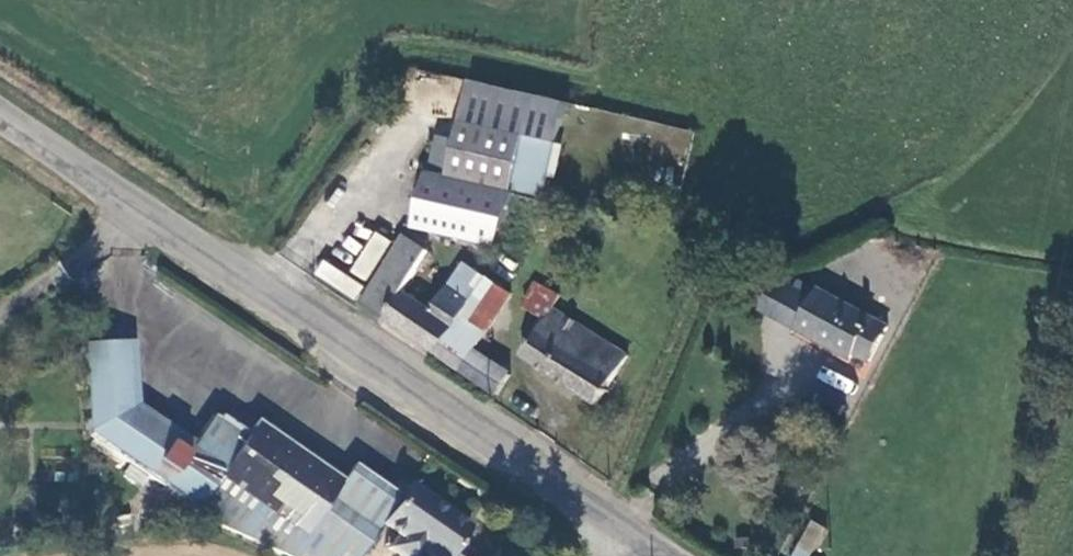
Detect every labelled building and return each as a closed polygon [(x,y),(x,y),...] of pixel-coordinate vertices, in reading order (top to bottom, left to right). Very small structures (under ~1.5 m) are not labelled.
[(465,81),(455,127),(519,140),(557,148),(566,102),(465,81)] [(445,174),(444,182),(508,196),(509,189),(519,140),(455,127),(453,139),(437,136),(430,171),(445,174)] [(557,148),(519,140),(509,189),(547,197),(557,148)] [(428,179),(419,227),(498,246),(516,198),(508,196),(444,182),(428,179)] [(429,263),(435,253),(405,233),(361,299),(439,350),(450,334),(486,279),(463,265),(441,294),(411,272),(421,257),(429,263)] [(540,281),(535,289),(558,304),(566,289),(540,273),(540,281)] [(854,352),(869,361),(889,327),(820,287),(815,298),(777,277),(761,306),(798,328),(802,322),(835,341),(832,347),(851,358),(854,352)] [(450,334),(473,349),(511,292),(486,279),(450,334)] [(535,289),(528,301),(532,304),(546,313),(522,353),(596,401),(629,351),(558,304),(535,289)] [(802,322),(798,328),(832,347),(835,341),(802,322)] [(510,374),(473,349),(450,334),(439,350),(500,389),(510,374)] [(222,464),(132,403),(130,345),(85,347),(90,442),(190,511),(222,464)] [(822,366),(817,378),(849,394),(855,382),(822,366)] [(190,511),(203,517),(299,555),(354,555),(381,516),(396,494),(352,464),(343,479),(253,418),(222,464),(190,511)] [(384,541),(406,555),(415,542),(436,555),(443,555),(455,538),(468,519),(408,478),(396,494),(381,516),(394,526),(384,541)] [(826,527),(808,518),(789,555),(812,555),(826,527)] [(455,538),(443,555),(481,555),(455,538)]
